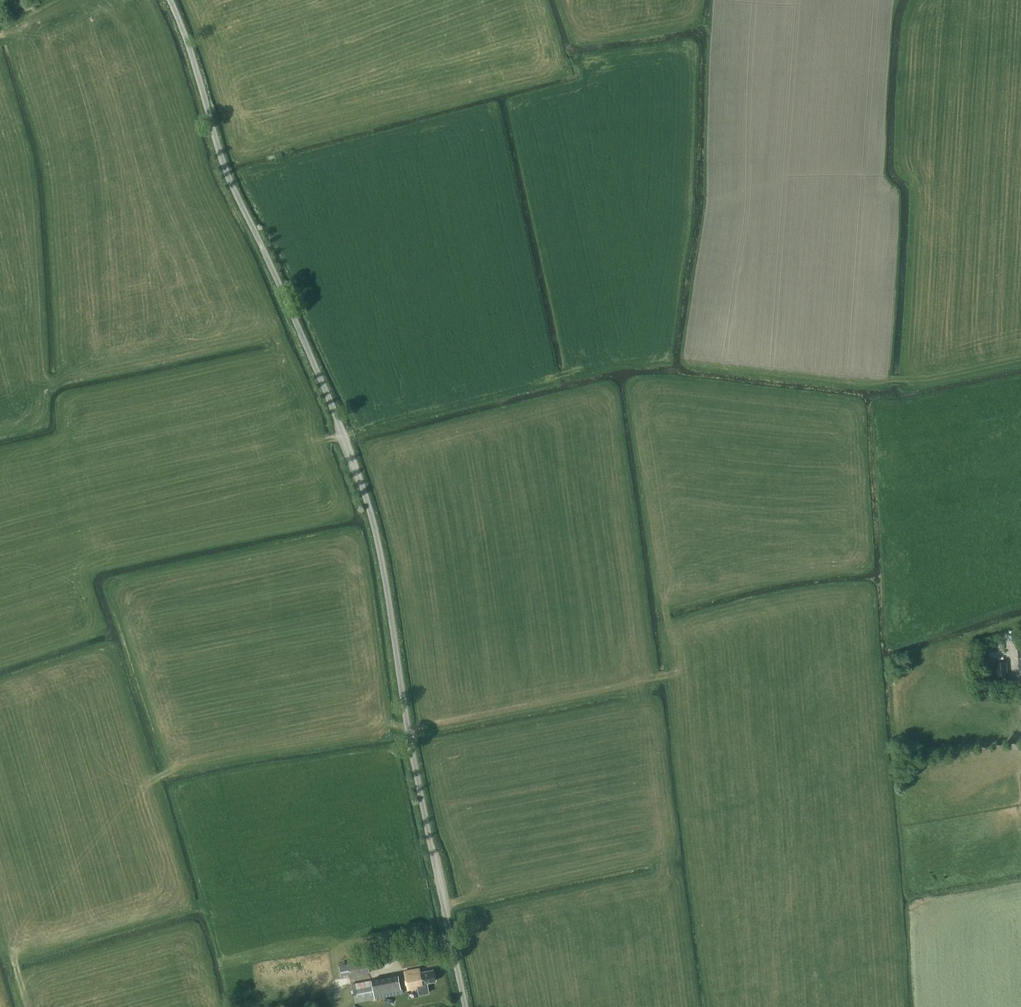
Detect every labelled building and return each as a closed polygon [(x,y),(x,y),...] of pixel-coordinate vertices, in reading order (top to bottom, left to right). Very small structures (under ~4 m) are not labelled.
[(1006,661),(995,662),(996,682),(1007,681),(1006,661)] [(339,965),(341,978),(370,972),(367,960),(339,965)] [(435,980),(433,969),(420,971),(419,968),(404,971),(407,989),(418,987),(419,994),(428,992),(426,982),(435,980)] [(355,1002),(374,998),(403,993),(402,988),(401,988),(398,974),(371,980),(372,986),(352,989),(355,1002)]
